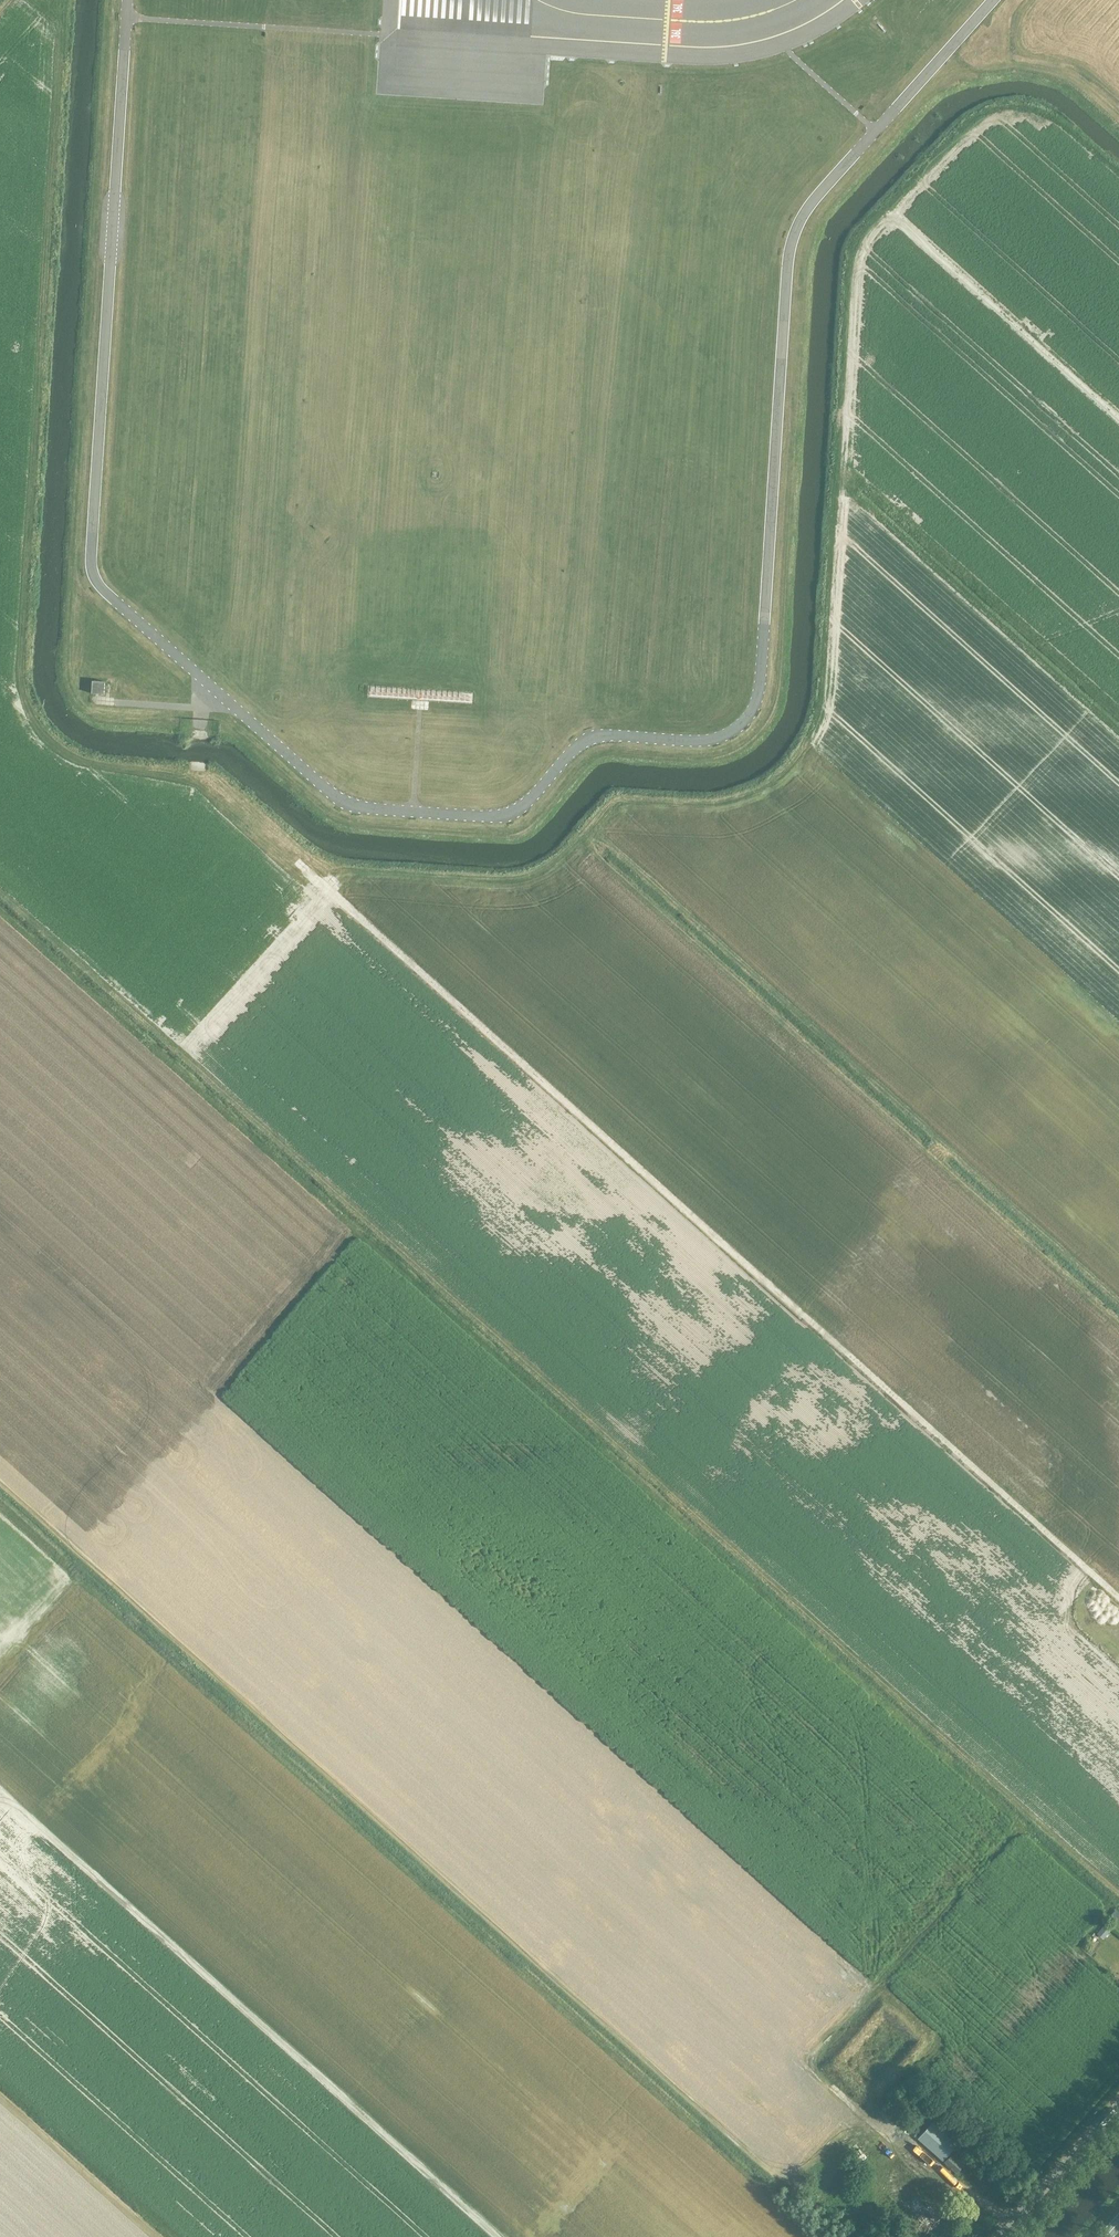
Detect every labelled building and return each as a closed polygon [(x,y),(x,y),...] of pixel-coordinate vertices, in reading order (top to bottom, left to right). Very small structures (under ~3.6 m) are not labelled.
[(92,693),(104,694),(105,689),(105,686),(105,681),(92,681),(92,693)] [(1099,1931),(1105,1936),(1110,1930),(1105,1925),(1099,1931)] [(1109,1956),(1113,1950),(1097,1940),(1093,1946),(1109,1956)] [(943,2161),(945,2162),(945,2163),(956,2173),(963,2165),(952,2155),(950,2157),(948,2155),(957,2145),(932,2123),(918,2139),(943,2161)] [(868,2229),(876,2220),(868,2213),(860,2222),(868,2229)]
